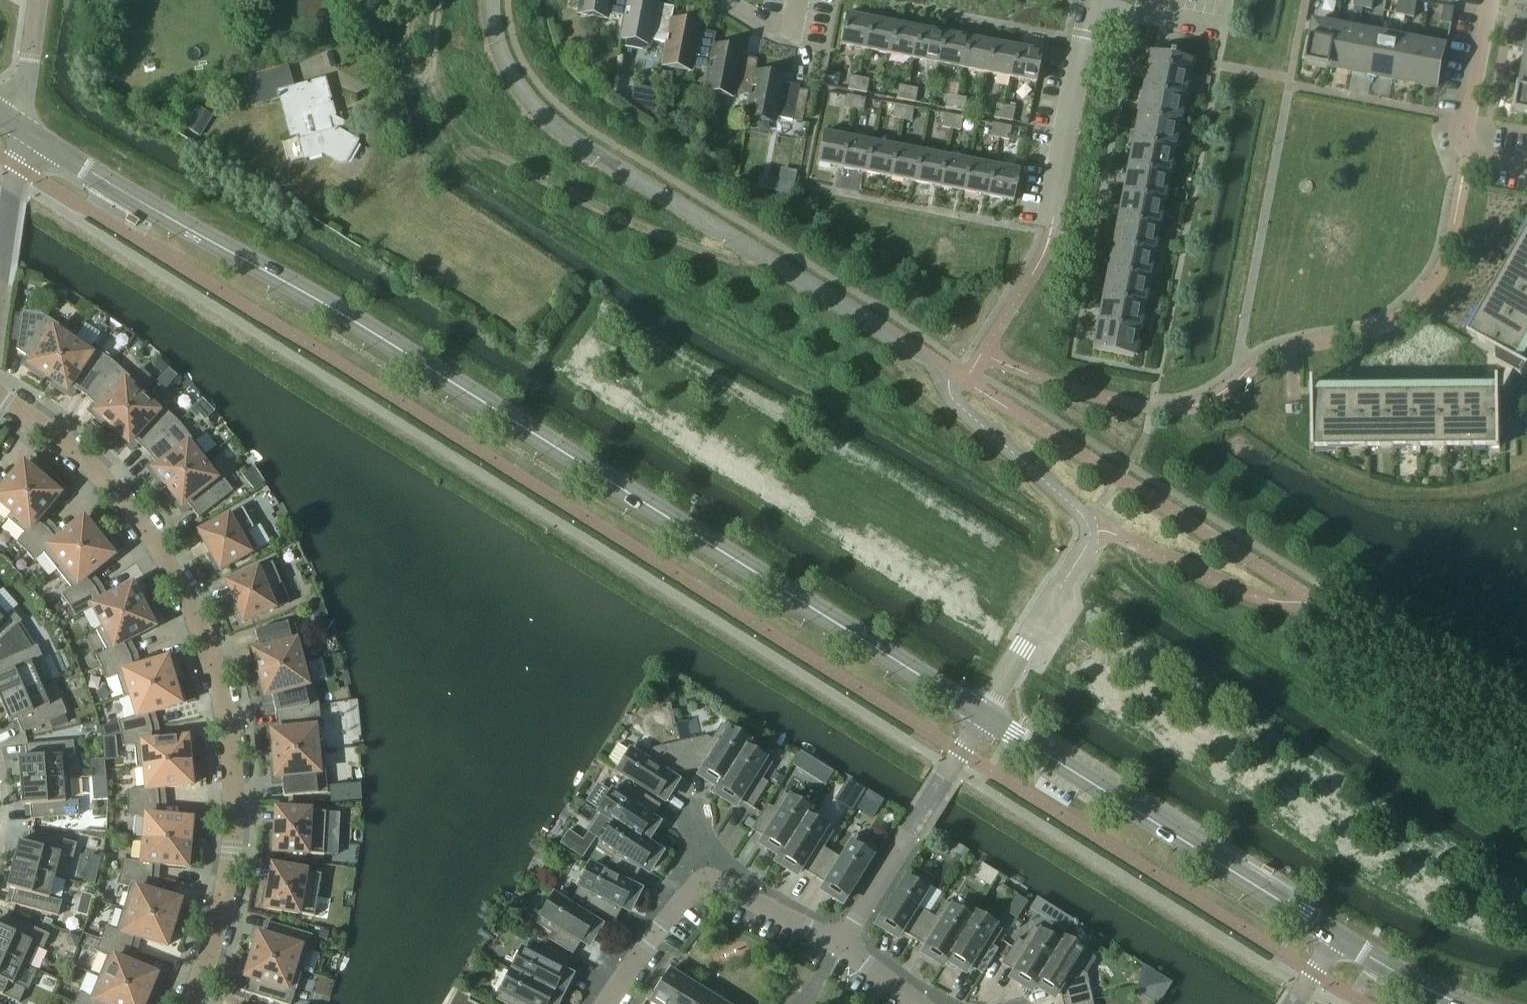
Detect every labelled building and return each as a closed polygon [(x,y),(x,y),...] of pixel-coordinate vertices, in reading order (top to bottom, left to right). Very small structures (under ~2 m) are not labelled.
[(330,25),(330,0),(299,0),(299,25),(330,25)] [(585,10),(624,18),(620,35),(621,35),(628,0),(587,0),(585,10)] [(621,35),(666,43),(673,8),(630,0),(628,0),(621,35)] [(1363,8),(1372,9),(1373,0),(1364,0),(1363,8)] [(1409,0),(1399,0),(1396,14),(1406,16),(1409,0)] [(1406,16),(1414,17),(1417,1),(1412,0),(1409,0),(1406,16)] [(1451,24),(1454,8),(1445,6),(1442,22),(1451,24)] [(864,51),(870,19),(845,15),(839,46),(864,51)] [(888,55),(894,24),(870,19),(864,51),(888,55)] [(1329,67),(1337,26),(1315,22),(1309,49),(1307,49),(1304,65),(1320,68),(1321,65),(1329,67)] [(913,60),(919,29),(894,24),(888,55),(913,60)] [(1351,71),(1358,30),(1337,26),(1329,67),(1351,71)] [(708,70),(715,34),(676,27),(669,62),(708,70)] [(937,65),(943,33),(919,29),(913,60),(937,65)] [(1372,75),(1380,34),(1358,30),(1351,71),(1372,75)] [(962,70),(968,38),(943,33),(937,65),(962,70)] [(1393,79),(1401,38),(1380,34),(1372,75),(1393,79)] [(986,74),(992,43),(968,38),(962,70),(986,74)] [(1415,83),(1423,43),(1401,38),(1393,79),(1415,83)] [(1011,79),(1017,48),(992,43),(986,74),(1011,79)] [(1423,43),(1415,83),(1436,88),(1444,47),(1423,43)] [(1035,84),(1041,52),(1017,48),(1011,79),(1035,84)] [(750,96),(757,60),(718,53),(711,88),(750,96)] [(1168,56),(1149,53),(1092,350),(1133,357),(1190,61),(1173,57),(1173,54),(1169,53),(1168,56)] [(288,62),(244,74),(252,104),(280,97),(290,135),(299,133),(305,156),(306,160),(322,156),(340,166),(346,163),(358,141),(337,130),(330,132),(326,116),(335,113),(332,100),(330,101),(324,79),(309,83),(310,84),(308,85),(307,81),(294,85),(288,62)] [(669,86),(670,73),(661,72),(660,85),(669,86)] [(856,92),(858,78),(849,76),(846,90),(856,92)] [(858,78),(856,92),(865,93),(868,80),(858,78)] [(801,123),(807,92),(798,90),(799,86),(760,79),(753,114),(801,123)] [(905,101),(907,87),(898,85),(895,99),(905,101)] [(633,87),(629,110),(648,120),(653,91),(633,87)] [(907,87),(905,101),(914,103),(916,89),(907,87)] [(1521,89),(1519,97),(1517,97),(1513,113),(1526,116),(1526,90),(1521,89)] [(852,111),(855,97),(845,95),(842,109),(852,111)] [(954,110),(956,97),(946,95),(944,108),(954,110)] [(855,97),(852,111),(861,113),(864,99),(855,97)] [(956,97),(954,110),(962,112),(965,98),(956,97)] [(901,120),(904,106),(894,104),(891,118),(901,120)] [(1003,120),(1005,106),(995,104),(992,118),(1003,120)] [(904,106),(901,120),(910,122),(913,108),(904,106)] [(1005,106),(1003,120),(1012,122),(1014,108),(1005,106)] [(196,111),(185,128),(199,137),(210,120),(196,111)] [(950,130),(953,116),(943,114),(940,128),(950,130)] [(953,116),(950,130),(959,131),(961,118),(953,116)] [(999,139),(1002,125),(991,123),(989,137),(999,139)] [(1002,125),(999,139),(1008,141),(1011,127),(1002,125)] [(841,169),(847,138),(822,133),(816,164),(841,169)] [(865,174),(871,143),(847,138),(841,169),(865,174)] [(890,179),(896,147),(871,143),(865,174),(890,179)] [(708,158),(712,151),(705,146),(701,153),(708,158)] [(914,183),(920,152),(896,147),(890,179),(914,183)] [(939,188),(945,157),(920,152),(914,183),(939,188)] [(963,193),(969,162),(945,157),(939,188),(963,193)] [(988,198),(994,166),(969,162),(963,193),(988,198)] [(1012,202),(1018,171),(994,166),(988,198),(1012,202)] [(790,189),(792,179),(783,177),(781,187),(790,189)] [(1469,336),(1498,353),(1498,394),(1313,395),(1314,443),(1501,441),(1500,396),(1505,396),(1517,376),(1523,380),(1526,372),(1526,367),(1518,361),(1526,344),(1526,233),(1469,336)] [(20,311),(20,314),(12,313),(8,341),(16,342),(15,350),(32,361),(26,369),(40,378),(42,375),(47,379),(75,337),(39,313),(20,311)] [(112,362),(75,337),(47,379),(53,382),(51,385),(64,394),(70,386),(85,396),(112,362)] [(161,359),(153,369),(161,376),(169,366),(161,359)] [(145,392),(112,362),(85,396),(99,409),(92,416),(104,427),(106,425),(111,429),(145,392)] [(178,423),(145,392),(111,429),(116,433),(114,436),(126,447),(132,440),(146,452),(178,423)] [(206,458),(178,423),(146,452),(157,467),(150,473),(160,486),(163,484),(167,489),(206,458)] [(198,518),(232,491),(206,458),(167,489),(171,494),(168,496),(178,509),(186,503),(198,518)] [(31,467),(29,470),(23,464),(0,490),(0,504),(11,513),(6,519),(7,519),(42,477),(31,467)] [(47,530),(37,521),(59,495),(52,489),(54,487),(42,477),(7,519),(24,534),(16,543),(25,551),(47,530)] [(257,549),(247,532),(253,529),(242,509),(198,533),(210,554),(207,556),(215,570),(218,568),(220,571),(257,549)] [(100,536),(90,524),(88,526),(83,520),(56,541),(47,530),(25,551),(33,561),(43,553),(57,571),(100,536)] [(94,589),(86,578),(112,557),(107,550),(109,548),(100,536),(57,571),(71,588),(61,596),(69,606),(94,589)] [(280,584),(271,563),(225,583),(235,605),(231,606),(238,621),(241,620),(242,623),(282,606),(288,603),(280,584)] [(145,605),(137,592),(135,593),(131,586),(101,601),(94,589),(69,606),(74,617),(92,608),(102,627),(95,630),(96,631),(145,605)] [(129,656),(123,643),(153,628),(149,620),(152,619),(145,605),(96,631),(106,651),(95,656),(101,668),(129,656)] [(24,637),(17,626),(21,622),(11,611),(6,615),(0,608),(0,652),(24,637)] [(307,662),(296,621),(254,632),(259,651),(249,654),(253,669),(257,668),(259,675),(307,662)] [(39,685),(40,686),(46,683),(36,662),(42,660),(36,646),(31,648),(24,637),(0,652),(0,702),(39,685)] [(175,682),(171,667),(168,668),(166,660),(133,669),(129,656),(101,668),(104,680),(116,676),(123,697),(175,682)] [(318,705),(307,662),(259,675),(260,681),(257,682),(261,698),(270,695),(275,713),(318,705)] [(151,728),(147,715),(179,705),(177,697),(180,696),(175,682),(123,697),(123,698),(130,696),(136,717),(117,722),(121,734),(151,728)] [(39,685),(0,702),(0,703),(1,703),(9,722),(7,722),(8,724),(16,721),(22,733),(66,714),(60,700),(48,706),(40,686),(39,685)] [(667,698),(657,700),(659,710),(669,708),(667,698)] [(322,750),(316,750),(314,731),(321,730),(318,705),(275,713),(277,732),(267,733),(268,749),(272,749),(273,755),(322,750)] [(745,747),(748,742),(721,724),(711,740),(706,737),(679,743),(686,772),(701,768),(708,773),(704,779),(718,787),(719,788),(744,747),(745,747)] [(110,727),(101,729),(103,738),(112,735),(110,727)] [(191,762),(190,747),(187,747),(186,739),(152,742),(151,728),(121,734),(122,747),(134,745),(136,768),(191,762)] [(69,779),(68,757),(74,757),(73,742),(25,745),(26,759),(17,760),(17,762),(19,762),(20,782),(19,782),(19,783),(69,779)] [(686,772),(679,743),(653,749),(649,754),(634,744),(616,772),(663,801),(672,786),(666,782),(671,775),(686,772)] [(745,747),(744,747),(719,788),(718,787),(715,793),(730,803),(734,797),(752,808),(768,783),(762,780),(772,764),(745,747)] [(273,755),(273,762),(270,762),(271,778),(281,777),(283,797),(327,793),(322,750),(273,755)] [(158,804),(157,789),(191,786),(190,778),(193,778),(191,762),(136,768),(143,768),(145,789),(126,791),(127,803),(158,804)] [(79,816),(77,801),(71,802),(69,779),(19,783),(19,784),(20,784),(22,805),(20,805),(21,807),(29,806),(31,820),(79,816)] [(659,853),(660,852),(644,842),(653,828),(648,824),(660,806),(635,790),(631,795),(616,785),(598,812),(659,853)] [(339,788),(331,788),(331,798),(339,798),(339,788)] [(806,816),(810,810),(782,793),(772,808),(766,805),(751,830),(769,841),(765,847),(779,856),(780,856),(805,816),(806,816)] [(158,804),(127,803),(126,816),(145,818),(143,840),(191,845),(193,829),(190,829),(191,821),(157,817),(158,804)] [(273,853),(323,856),(325,812),(275,810),(274,833),(270,833),(270,849),(273,849),(273,853)] [(659,853),(598,812),(598,813),(613,823),(596,849),(611,860),(608,865),(632,881),(644,863),(650,867),(659,853)] [(806,816),(805,816),(780,856),(779,856),(776,862),(791,871),(795,865),(812,877),(828,852),(823,848),(833,833),(806,816)] [(54,877),(60,855),(73,859),(76,844),(30,832),(26,845),(18,843),(17,845),(18,845),(13,865),(12,865),(12,866),(54,877)] [(96,832),(93,845),(101,847),(105,834),(96,832)] [(842,903),(876,849),(855,836),(841,859),(828,852),(812,877),(830,888),(827,893),(842,903)] [(191,845),(143,840),(141,862),(122,860),(120,872),(150,879),(152,865),(186,868),(187,860),(189,860),(191,845)] [(638,890),(589,865),(571,901),(614,922),(624,903),(630,906),(638,890)] [(54,877),(12,866),(11,867),(13,867),(8,887),(6,887),(6,889),(14,891),(11,904),(58,916),(61,902),(49,899),(54,877)] [(321,875),(272,866),(268,890),(264,889),(261,905),(265,906),(264,909),(314,917),(321,875)] [(929,914),(916,907),(931,883),(910,870),(876,924),(892,934),(895,928),(913,939),(929,914)] [(150,879),(120,872),(117,884),(129,888),(122,909),(175,925),(180,911),(177,910),(179,902),(146,892),(150,879)] [(599,925),(553,896),(535,924),(551,934),(547,940),(572,955),(584,937),(589,940),(599,925)] [(970,919),(943,902),(934,918),(929,914),(913,939),(931,950),(927,956),(942,966),(946,960),(945,960),(971,919),(970,919)] [(175,925),(122,909),(116,931),(104,927),(100,940),(129,950),(133,937),(166,947),(168,939),(171,940),(175,925)] [(982,975),(998,950),(992,946),(1002,930),(974,913),(970,919),(971,919),(945,960),(946,960),(960,969),(964,963),(982,975)] [(37,946),(43,949),(49,935),(5,915),(0,926),(0,954),(28,967),(37,946)] [(72,924),(69,931),(79,934),(82,924),(78,922),(72,924)] [(311,936),(266,922),(261,936),(258,935),(255,944),(252,944),(249,955),(300,971),(311,936)] [(1059,944),(1032,927),(1022,943),(1016,939),(1001,964),(1019,976),(1016,981),(1031,991),(1035,985),(1034,985),(1059,944)] [(320,930),(318,938),(327,941),(329,933),(320,930)] [(1085,974),(1080,971),(1090,955),(1062,938),(1059,944),(1034,985),(1035,985),(1049,994),(1052,988),(1059,993),(1062,1003),(1077,1003),(1092,1001),(1085,974)] [(129,950),(100,940),(95,952),(107,957),(98,977),(149,998),(155,984),(152,983),(155,976),(124,962),(129,950)] [(559,996),(567,981),(561,978),(571,958),(544,945),(541,951),(525,943),(510,971),(559,996)] [(0,954),(0,995),(19,1003),(25,990),(13,984),(22,965),(28,967),(0,954)] [(249,955),(245,967),(247,968),(244,978),(248,979),(244,992),(281,1003),(290,1003),(300,971),(249,955)] [(510,971),(495,1000),(503,1003),(555,1003),(559,996),(510,971)] [(669,971),(664,980),(661,979),(653,992),(655,994),(649,1003),(651,1003),(675,1003),(688,983),(669,971)] [(98,977),(90,997),(78,993),(73,1003),(147,1003),(149,998),(98,977)] [(1134,989),(1156,1003),(1157,1003),(1172,981),(1134,989)] [(688,983),(675,1003),(701,1003),(707,994),(688,983)] [(707,994),(701,1003),(722,1003),(707,994)]
